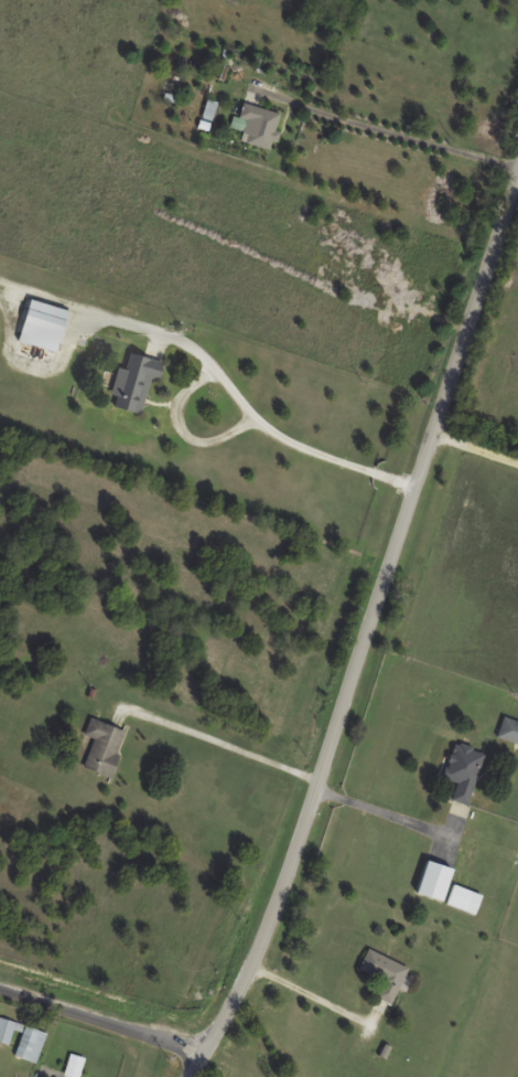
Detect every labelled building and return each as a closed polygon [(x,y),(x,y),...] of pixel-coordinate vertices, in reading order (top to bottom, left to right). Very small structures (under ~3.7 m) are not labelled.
[(243,143),(272,151),(282,114),(245,104),(241,118),(249,120),(243,143)] [(165,362),(130,354),(126,370),(119,369),(110,407),(141,415),(150,379),(160,382),(165,362)] [(505,717),(498,738),(517,745),(517,722),(505,717)] [(85,737),(94,740),(84,769),(111,779),(127,732),(92,719),(85,737)] [(469,806),(486,754),(455,743),(443,778),(459,783),(453,800),(469,806)] [(447,905),(476,915),(482,895),(454,885),(447,905)] [(361,970),(384,980),(376,998),(393,1005),(409,967),(369,950),(361,970)] [(39,1064),(47,1032),(0,1019),(0,1043),(15,1047),(12,1056),(39,1064)] [(84,1058),(70,1055),(66,1076),(72,1076),(81,1076),(84,1058)]
